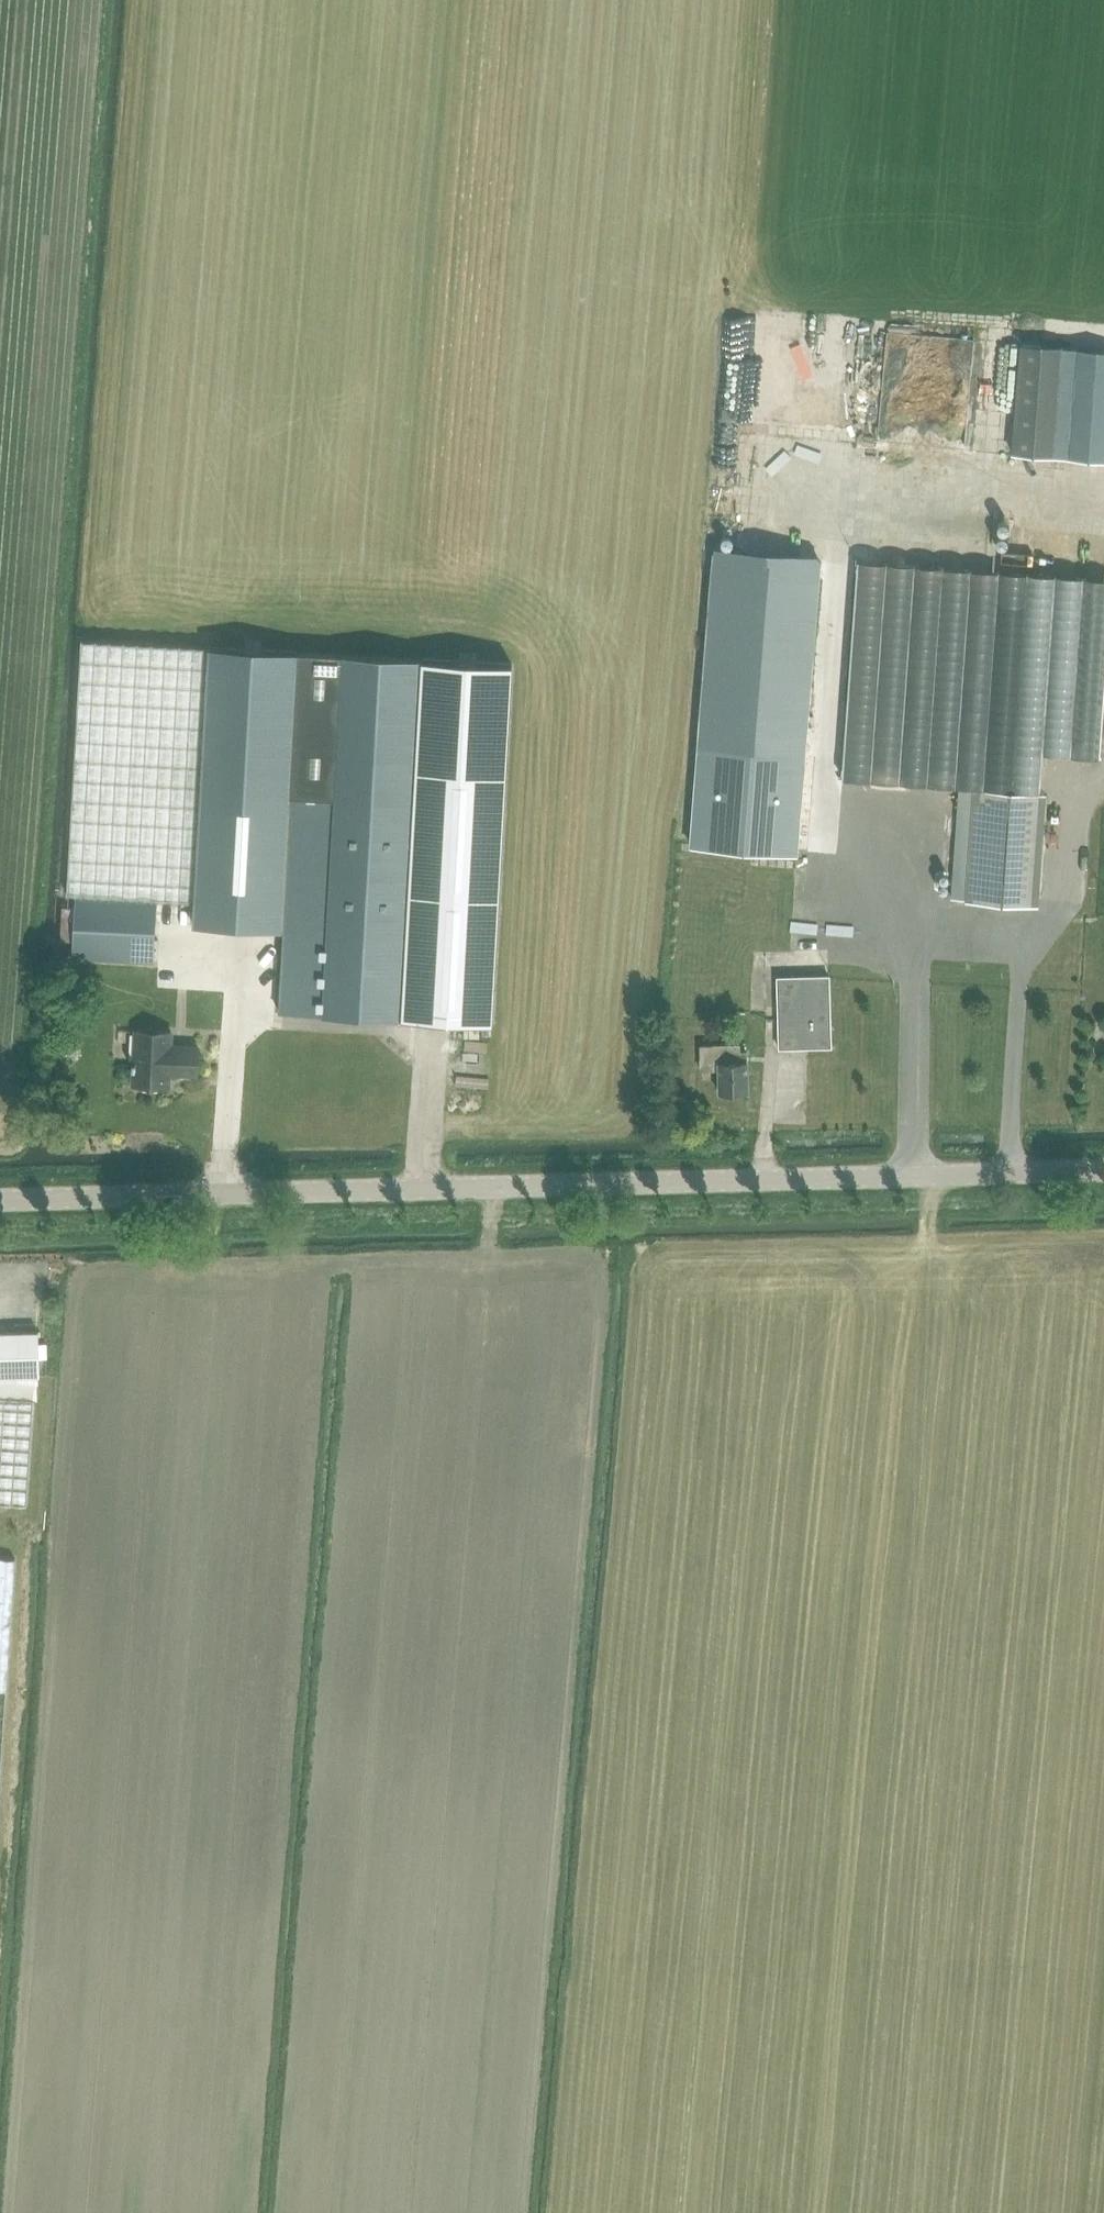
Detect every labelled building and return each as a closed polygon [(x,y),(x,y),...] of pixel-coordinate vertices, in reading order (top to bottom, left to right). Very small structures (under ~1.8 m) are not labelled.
[(1063,337),(1023,334),(1014,453),(1055,456),(1063,337)] [(701,709),(691,843),(797,852),(807,728),(821,562),(714,553),(701,709)] [(843,778),(960,786),(952,898),(1033,903),(1041,792),(1040,792),(1043,752),(1099,756),(1103,687),(1103,578),(999,570),(943,566),(858,560),(843,778)] [(82,640),(67,894),(78,895),(157,899),(195,901),(210,647),(82,640)] [(195,901),(194,925),(284,930),(280,1011),(399,1018),(420,660),(210,647),(195,901)] [(423,659),(402,1018),(492,1023),(513,664),(423,659)] [(64,906),(62,939),(76,940),(75,956),(154,961),(157,899),(78,895),(77,907),(64,906)] [(777,976),(779,1047),(831,1045),(829,974),(777,976)] [(173,1045),(174,1030),(136,1028),(133,1083),(159,1084),(160,1074),(197,1076),(198,1046),(173,1045)] [(716,1071),(716,1093),(747,1092),(745,1051),(739,1052),(739,1044),(697,1045),(698,1071),(716,1071)] [(37,1376),(40,1376),(39,1331),(0,1331),(0,1377),(37,1376)] [(0,1377),(0,1504),(29,1505),(35,1399),(37,1399),(37,1376),(0,1377)] [(16,1562),(0,1560),(0,1782),(16,1562)]
